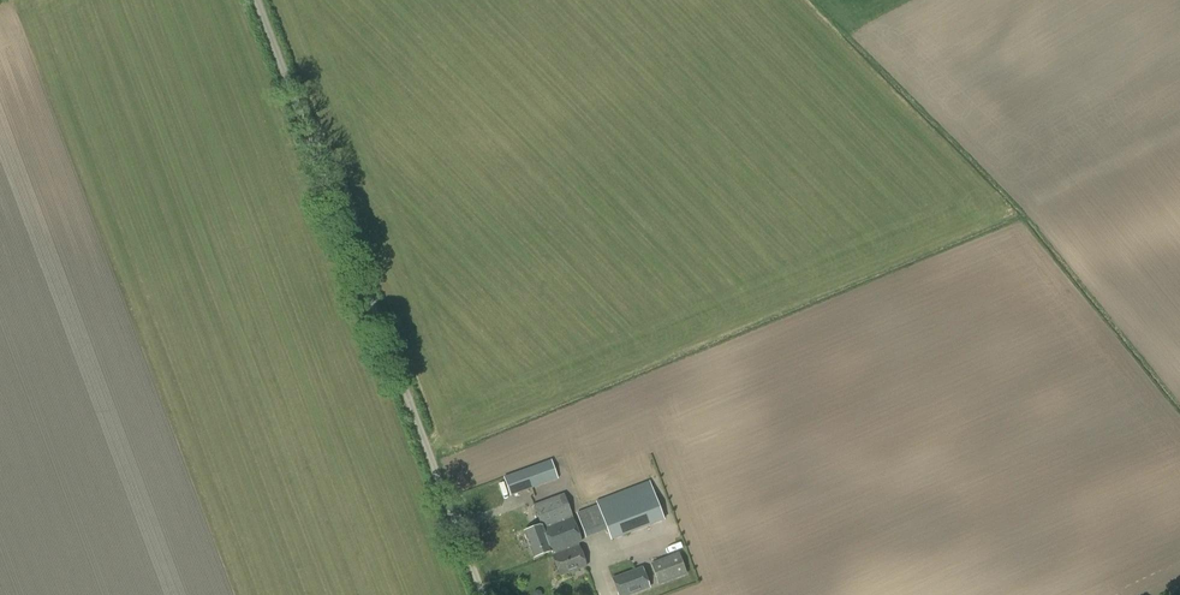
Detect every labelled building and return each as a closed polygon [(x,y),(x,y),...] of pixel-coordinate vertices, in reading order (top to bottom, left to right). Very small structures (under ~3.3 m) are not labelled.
[(511,496),(558,479),(551,460),(504,478),(511,496)] [(611,539),(665,519),(652,486),(576,514),(585,536),(607,528),(611,539)] [(579,543),(582,541),(581,538),(573,516),(565,494),(535,505),(542,524),(526,531),(536,557),(551,551),(553,556),(558,554),(557,551),(578,543),(579,542),(579,543)] [(561,576),(587,566),(578,543),(557,551),(558,554),(553,556),(561,576)] [(659,586),(687,575),(678,553),(650,563),(659,586)] [(650,588),(642,567),(611,578),(618,594),(632,594),(650,588)]
